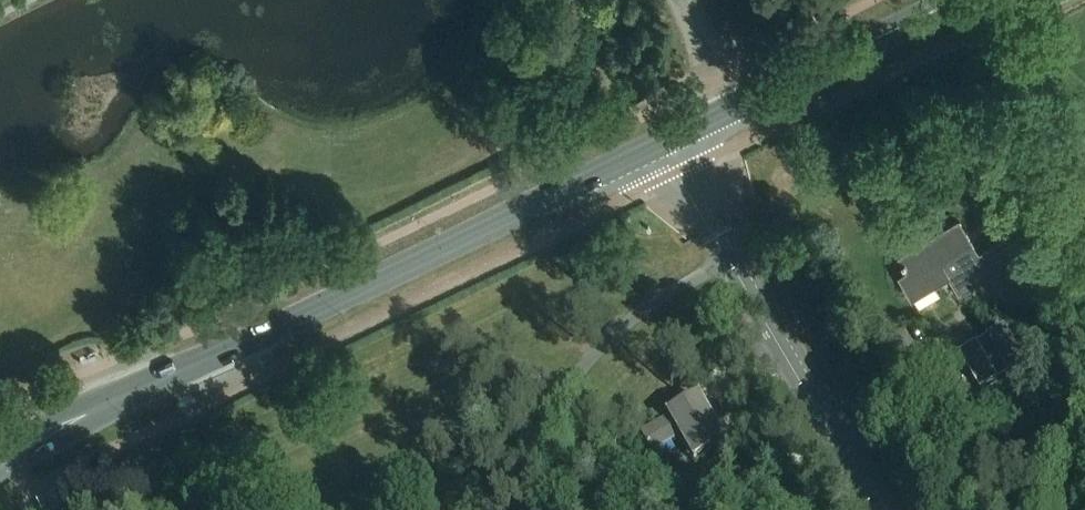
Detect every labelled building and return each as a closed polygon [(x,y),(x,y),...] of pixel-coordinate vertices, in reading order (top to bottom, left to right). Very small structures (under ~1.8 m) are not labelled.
[(901,255),(913,277),(904,282),(914,300),(952,277),(962,293),(1020,259),(1007,237),(980,254),(960,220),(901,255)] [(1024,367),(1001,329),(956,357),(979,395),(1024,367)] [(725,444),(699,399),(668,417),(670,420),(642,436),(653,455),(680,439),(694,462),(725,444)]
